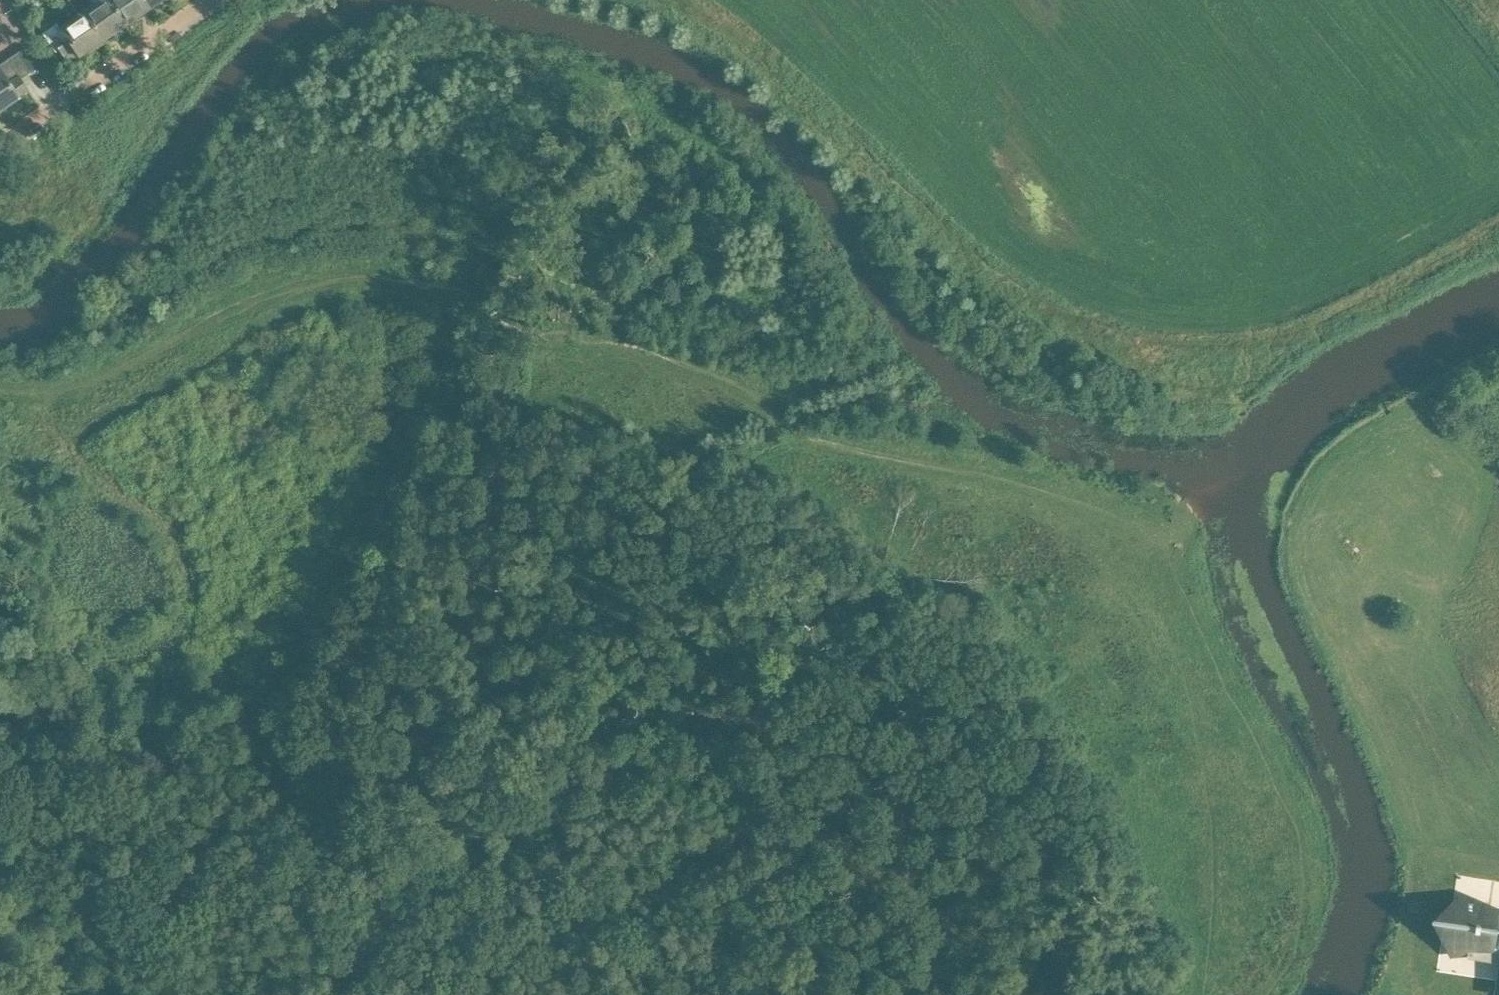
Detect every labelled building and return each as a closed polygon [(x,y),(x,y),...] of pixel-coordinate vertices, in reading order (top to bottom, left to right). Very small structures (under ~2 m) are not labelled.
[(69,1),(72,5),(71,5),(76,13),(77,14),(81,10),(101,39),(124,24),(108,0),(97,0),(92,3),(90,0),(72,0),(69,1)] [(124,24),(147,8),(141,0),(108,0),(124,24)] [(147,8),(159,0),(141,0),(147,8)] [(56,22),(41,32),(55,52),(58,50),(67,62),(101,39),(81,10),(77,14),(76,13),(58,25),(56,22)] [(26,45),(15,53),(29,73),(39,66),(26,45)] [(15,53),(6,59),(19,80),(20,79),(29,73),(15,53)] [(10,85),(19,80),(6,59),(0,63),(0,70),(10,85)] [(28,91),(20,79),(19,80),(10,85),(0,70),(0,110),(28,91)] [(1454,935),(1474,938),(1471,955),(1498,959),(1498,915),(1487,914),(1488,908),(1490,908),(1490,907),(1459,902),(1454,935)]
